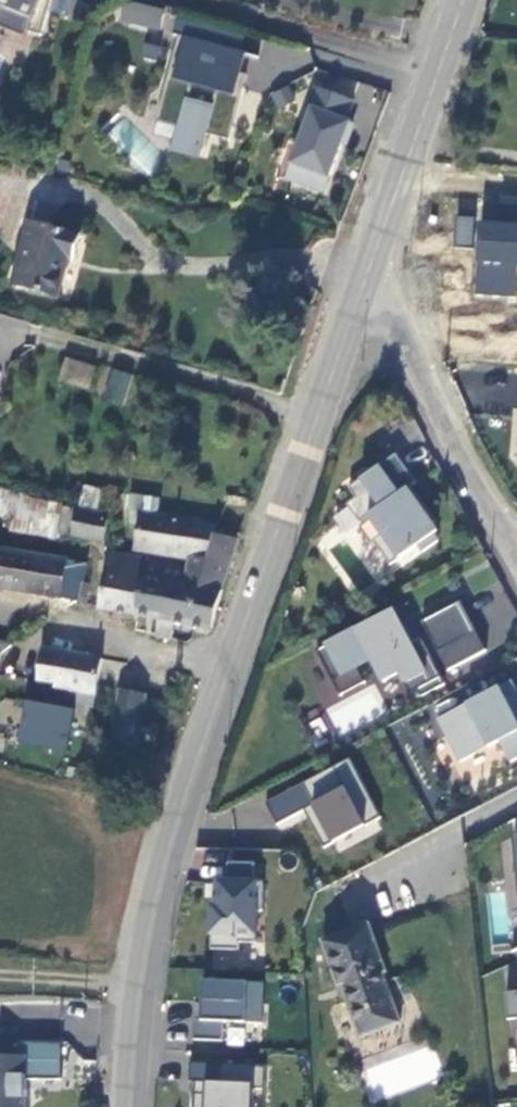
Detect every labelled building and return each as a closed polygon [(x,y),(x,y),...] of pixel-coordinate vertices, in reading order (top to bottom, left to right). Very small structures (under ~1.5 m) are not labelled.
[(17,17),(12,35),(25,38),(38,42),(49,0),(21,0),(21,4),(11,0),(0,0),(0,13),(17,17)] [(56,13),(70,16),(74,0),(59,0),(56,13)] [(123,3),(120,24),(160,29),(163,7),(123,3)] [(0,13),(0,35),(23,44),(25,38),(12,35),(17,17),(0,13)] [(233,56),(176,41),(153,126),(178,132),(174,147),(199,154),(202,139),(227,145),(241,92),(235,90),(225,88),(233,56)] [(243,59),(233,56),(225,88),(235,90),(243,59)] [(314,94),(307,115),(312,117),(292,172),(305,176),(300,190),(326,199),(350,129),(346,127),(353,107),(314,94)] [(305,176),(292,172),(287,186),(300,190),(305,176)] [(474,245),(474,216),(456,216),(455,244),(474,245)] [(36,224),(20,285),(66,299),(77,261),(82,263),(88,239),(36,224)] [(477,297),(516,299),(516,226),(482,224),(477,297)] [(57,380),(88,389),(95,365),(64,356),(57,380)] [(121,409),(129,383),(112,377),(104,404),(121,409)] [(415,483),(395,455),(348,489),(355,499),(346,506),(348,509),(359,524),(369,517),(382,535),(372,541),(390,566),(418,545),(423,552),(437,541),(433,534),(437,531),(432,525),(436,522),(422,503),(418,506),(406,489),(411,486),(415,483)] [(42,505),(0,492),(0,520),(13,524),(12,532),(36,537),(42,505)] [(110,501),(82,495),(76,515),(105,522),(110,501)] [(159,504),(130,499),(127,515),(129,522),(128,529),(138,530),(140,517),(156,520),(159,504)] [(72,514),(66,533),(100,544),(105,522),(76,515),(72,514)] [(135,554),(187,562),(187,558),(207,561),(212,538),(214,529),(156,520),(140,517),(138,530),(135,554)] [(207,561),(194,632),(208,636),(225,592),(239,545),(212,538),(207,561)] [(59,602),(61,603),(66,565),(51,562),(0,554),(0,591),(59,602)] [(107,558),(97,613),(132,621),(136,580),(133,579),(136,562),(107,558)] [(173,627),(194,632),(207,561),(187,558),(187,562),(185,576),(171,574),(172,567),(136,562),(133,579),(136,580),(165,585),(158,625),(156,640),(170,643),(173,627)] [(80,589),(84,568),(66,565),(61,603),(78,606),(80,589)] [(136,580),(132,621),(158,625),(165,585),(136,580)] [(433,655),(442,673),(480,652),(454,603),(452,604),(469,635),(433,655)] [(452,604),(416,624),(433,655),(469,635),(452,604)] [(400,625),(409,643),(414,640),(397,608),(387,613),(395,627),(400,625)] [(367,663),(379,684),(394,676),(405,695),(412,691),(416,699),(439,686),(414,640),(409,643),(400,625),(395,627),(387,613),(311,653),(335,698),(360,685),(353,670),(367,663)] [(70,658),(41,652),(36,678),(34,683),(52,687),(51,691),(67,694),(63,716),(88,721),(93,698),(101,664),(70,658)] [(495,742),(506,763),(516,757),(516,716),(511,719),(504,707),(511,703),(516,700),(506,681),(433,721),(455,764),(495,742)] [(132,752),(143,702),(114,696),(106,747),(132,752)] [(511,703),(504,707),(511,719),(516,716),(516,713),(511,703)] [(262,806),(274,828),(301,813),(321,850),(378,820),(346,761),(262,806)] [(250,866),(223,865),(222,884),(249,884),(250,866)] [(251,945),(252,914),(258,914),(259,885),(249,884),(222,884),(213,884),(213,909),(209,909),(207,909),(206,952),(234,953),(234,945),(251,945)] [(370,922),(318,941),(335,986),(339,985),(357,1036),(398,1021),(381,973),(386,972),(370,922)] [(197,1023),(190,1022),(189,1043),(219,1044),(219,1024),(258,1026),(259,985),(199,983),(197,1023)] [(503,994),(506,1021),(516,1020),(516,993),(503,994)] [(21,1041),(20,1056),(0,1055),(0,1106),(27,1106),(28,1090),(21,1090),(22,1079),(63,1080),(64,1042),(21,1041)] [(186,1084),(191,1084),(201,1085),(201,1096),(191,1095),(191,1106),(250,1106),(251,1091),(261,1091),(262,1067),(187,1064),(186,1084)] [(201,1085),(191,1084),(191,1095),(201,1096),(201,1085)] [(251,1091),(250,1106),(261,1106),(261,1091),(251,1091)]
